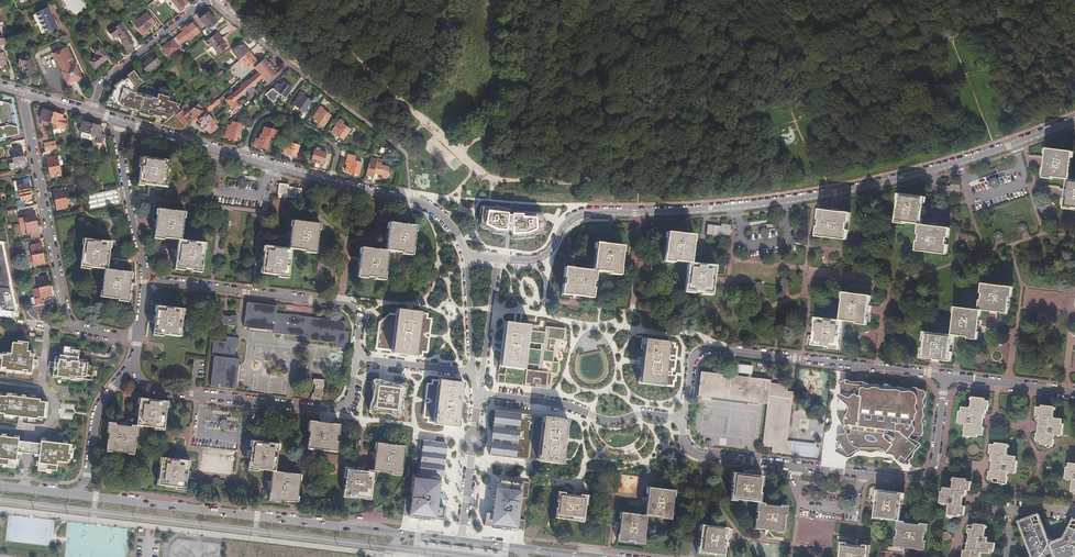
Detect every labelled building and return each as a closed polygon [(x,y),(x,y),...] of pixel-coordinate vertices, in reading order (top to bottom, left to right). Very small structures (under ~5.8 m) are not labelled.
[(65,3),(62,6),(71,17),(85,6),(80,0),(63,0),(65,3)] [(179,10),(184,5),(187,2),(186,0),(170,0),(179,10)] [(55,26),(51,16),(47,8),(36,14),(45,32),(56,27),(55,26)] [(147,12),(132,23),(141,34),(155,23),(147,12)] [(205,29),(201,32),(205,37),(215,29),(212,26),(215,24),(207,14),(198,21),(205,29)] [(127,28),(122,22),(109,33),(113,38),(117,35),(122,41),(121,43),(126,49),(135,42),(125,30),(127,28)] [(175,38),(180,44),(187,39),(188,40),(200,31),(193,22),(185,28),(185,27),(181,31),(182,33),(175,38)] [(208,49),(213,57),(226,47),(221,41),(220,42),(215,36),(204,43),(209,49),(208,49)] [(177,47),(180,44),(175,38),(172,40),(171,40),(161,48),(169,56),(178,48),(177,47)] [(90,60),(96,67),(109,57),(99,44),(93,49),(98,55),(90,60)] [(233,52),(240,60),(250,53),(243,45),(233,52)] [(258,45),(250,51),(256,58),(264,52),(258,45)] [(75,65),(66,47),(52,54),(68,87),(82,80),(81,78),(75,65)] [(260,64),(250,53),(240,60),(231,67),(242,80),(255,68),(260,64)] [(153,56),(141,65),(147,72),(159,62),(153,56)] [(25,68),(28,76),(38,73),(31,58),(20,57),(19,67),(24,68),(25,68)] [(260,64),(255,68),(258,73),(263,78),(267,83),(277,74),(274,70),(275,69),(270,63),(269,64),(265,60),(264,60),(260,64)] [(109,103),(166,121),(180,110),(177,107),(178,104),(170,102),(171,98),(170,98),(172,92),(167,90),(167,91),(161,89),(158,97),(153,96),(138,91),(136,89),(138,87),(138,86),(144,81),(134,69),(128,75),(129,76),(125,80),(123,78),(115,85),(116,87),(113,89),(111,96),(110,96),(107,102),(109,103)] [(263,78),(258,73),(247,82),(247,81),(240,86),(241,87),(231,96),(230,96),(225,100),(230,107),(230,110),(233,113),(240,107),(236,102),(263,78)] [(279,88),(276,86),(274,88),(265,95),(267,97),(266,98),(272,103),(278,94),(284,99),(291,89),(283,82),(280,86),(279,88)] [(303,95),(300,93),(292,104),(297,108),(298,110),(298,111),(299,112),(301,114),(302,115),(311,103),(302,97),(303,95)] [(198,118),(196,119),(201,125),(200,127),(201,128),(203,128),(209,134),(213,131),(214,132),(218,129),(215,125),(216,125),(207,115),(218,105),(221,102),(219,100),(215,103),(211,106),(208,109),(205,111),(198,118)] [(18,135),(12,103),(0,101),(0,139),(0,138),(2,138),(18,135)] [(165,122),(166,121),(109,103),(108,104),(165,122)] [(196,119),(198,118),(205,111),(199,104),(192,110),(190,108),(187,104),(186,104),(180,110),(166,121),(165,122),(161,125),(182,131),(196,119)] [(320,110),(322,111),(322,110),(319,108),(314,115),(315,116),(320,110)] [(48,122),(49,123),(52,112),(47,111),(43,110),(40,119),(40,120),(39,123),(47,125),(48,122)] [(329,117),(322,111),(320,110),(315,116),(314,115),(311,119),(322,127),(329,117)] [(62,116),(52,112),(49,123),(51,123),(59,125),(58,127),(64,129),(67,120),(61,118),(62,116)] [(81,137),(91,140),(90,134),(89,134),(92,124),(87,122),(87,123),(85,126),(82,125),(81,125),(79,131),(80,131),(80,134),(81,137)] [(231,127),(227,126),(224,137),(238,141),(242,126),(232,123),(231,127)] [(102,127),(92,124),(89,134),(90,134),(91,140),(92,143),(96,142),(102,144),(105,135),(100,134),(101,131),(102,127)] [(341,126),(338,124),(330,133),(342,142),(349,132),(341,126)] [(257,143),(254,142),(253,146),(267,150),(270,138),(275,140),(277,132),(263,129),(261,136),(260,136),(258,140),(257,143)] [(55,146),(54,140),(46,142),(48,151),(56,149),(55,146)] [(11,152),(12,158),(23,156),(21,146),(12,148),(11,144),(5,145),(6,153),(11,152)] [(287,151),(283,150),(282,154),(295,158),(299,147),(289,144),(287,149),(287,151)] [(1069,180),(1071,181),(1074,153),(1048,149),(1046,163),(1044,178),(1053,179),(1053,178),(1069,180)] [(314,150),(311,163),(318,165),(319,164),(325,166),(328,156),(321,154),(322,153),(314,150)] [(25,166),(23,156),(12,158),(13,165),(11,165),(11,168),(14,168),(25,166)] [(48,168),(59,166),(57,156),(46,158),(48,168)] [(355,158),(347,156),(345,165),(346,166),(345,172),(358,176),(362,165),(354,162),(355,158)] [(140,168),(138,185),(149,186),(167,189),(168,179),(167,178),(168,171),(170,172),(171,161),(140,158),(139,167),(140,168)] [(370,158),(366,176),(372,177),(373,173),(381,176),(380,178),(385,180),(389,168),(387,168),(387,166),(385,165),(384,167),(380,166),(381,164),(381,163),(376,162),(377,160),(370,158)] [(59,166),(48,168),(50,177),(60,175),(59,166)] [(17,181),(18,190),(29,188),(27,179),(17,181)] [(1069,180),(1068,189),(1065,209),(1074,210),(1074,181),(1071,181),(1069,180)] [(946,183),(934,182),(933,191),(945,192),(945,189),(955,191),(956,182),(947,181),(946,183)] [(289,186),(280,185),(279,195),(288,196),(287,198),(301,200),(302,190),(289,188),(289,186)] [(31,198),(29,188),(18,190),(20,200),(23,200),(31,198)] [(52,190),(54,200),(65,198),(63,188),(52,190)] [(117,190),(88,194),(90,207),(119,204),(117,190)] [(921,225),(923,225),(924,215),(926,199),(899,196),(895,224),(904,224),(904,223),(921,225)] [(65,198),(54,200),(56,209),(67,207),(65,198)] [(484,205),(482,205),(480,206),(479,207),(478,214),(478,223),(479,223),(479,227),(479,228),(480,229),(482,230),(486,230),(488,231),(488,233),(489,234),(498,235),(498,237),(505,237),(505,236),(506,235),(506,234),(506,232),(507,232),(508,232),(510,235),(510,238),(510,239),(510,240),(511,240),(518,241),(520,240),(521,240),(534,238),(534,236),(536,236),(536,235),(542,235),(543,235),(543,234),(543,233),(544,233),(545,233),(546,232),(546,231),(543,214),(543,212),(541,212),(539,212),(515,212),(512,212),(511,213),(510,214),(510,216),(508,216),(510,210),(509,209),(509,208),(502,208),(496,205),(494,205),(493,206),(493,207),(493,208),(484,205)] [(164,239),(177,241),(180,241),(183,213),(157,210),(155,222),(153,239),(163,241),(164,239)] [(816,226),(814,236),(846,241),(847,230),(846,230),(847,224),(848,224),(849,214),(818,210),(817,220),(818,220),(817,227),(816,226)] [(18,218),(20,224),(36,221),(34,211),(23,213),(23,217),(18,218)] [(39,237),(36,221),(20,224),(22,234),(31,232),(32,238),(39,237)] [(290,237),(289,250),(291,250),(305,252),(305,254),(315,256),(319,226),(292,223),(290,237)] [(387,243),(386,252),(388,252),(402,253),(402,255),(413,256),(416,227),(390,224),(387,243)] [(721,234),(730,235),(731,225),(722,224),(722,226),(708,224),(706,234),(721,235),(721,234)] [(932,226),(923,225),(921,225),(919,236),(921,237),(920,243),(918,243),(917,252),(948,256),(949,246),(948,246),(949,239),(951,229),(932,226)] [(694,236),(666,233),(663,261),(689,264),(691,264),(692,250),(694,236)] [(104,269),(107,270),(108,257),(110,242),(83,238),(80,268),(90,269),(90,267),(104,269)] [(26,243),(29,256),(42,253),(40,243),(33,244),(33,241),(26,243)] [(204,245),(180,241),(177,241),(176,250),(173,269),(184,270),(184,269),(191,270),(190,271),(200,273),(204,245)] [(624,246),(597,243),(594,271),(597,271),(611,273),(611,274),(621,276),(623,255),(624,246)] [(14,312),(1,246),(0,246),(0,310),(14,312)] [(291,250),(289,250),(264,247),(262,261),(261,273),(278,275),(278,278),(288,279),(291,250)] [(385,281),(388,252),(386,252),(362,248),(361,259),(358,277),(369,278),(369,277),(376,278),(376,279),(385,281)] [(42,253),(29,256),(26,256),(29,270),(35,269),(35,265),(44,263),(42,253)] [(715,267),(691,264),(689,264),(689,267),(685,292),(696,294),(696,292),(702,293),(702,294),(711,295),(713,280),(715,267)] [(596,282),(597,271),(594,271),(566,268),(564,278),(566,278),(565,285),(564,285),(563,295),(577,297),(594,299),(595,288),(593,288),(594,281),(596,282)] [(107,270),(104,269),(101,297),(118,299),(117,301),(128,302),(130,282),(131,273),(107,270)] [(36,282),(38,287),(49,285),(47,275),(37,277),(37,274),(30,275),(32,283),(36,282)] [(984,284),(981,312),(983,312),(993,314),(1009,316),(1011,299),(1013,299),(1014,288),(984,284)] [(49,285),(38,287),(33,288),(36,305),(44,303),(42,297),(51,295),(49,285)] [(843,294),(840,322),(844,322),(857,324),(857,325),(866,326),(868,309),(870,298),(843,294)] [(51,308),(50,302),(44,303),(36,305),(26,307),(27,313),(29,315),(30,316),(34,318),(38,320),(41,320),(41,317),(46,318),(46,313),(47,311),(49,310),(51,308)] [(276,305),(246,302),(243,325),(273,329),(273,332),(302,335),(301,339),(307,340),(334,343),(334,346),(346,348),(347,331),(344,331),(345,321),(275,313),(276,305)] [(184,309),(157,307),(154,336),(164,337),(164,335),(181,337),(184,309)] [(392,351),(392,354),(417,356),(422,312),(397,309),(396,314),(392,351)] [(956,309),(953,337),(956,337),(971,339),(971,340),(980,341),(981,329),(983,312),(981,312),(956,309)] [(223,312),(217,312),(216,322),(235,325),(237,314),(230,313),(230,315),(223,314),(223,312)] [(429,313),(422,312),(417,356),(423,357),(424,353),(428,354),(432,318),(428,318),(429,313)] [(392,351),(396,314),(389,313),(378,323),(374,350),(392,351)] [(840,351),(844,322),(840,322),(817,318),(815,332),(813,346),(830,348),(830,350),(840,351)] [(505,322),(499,366),(524,369),(529,325),(520,324),(505,322)] [(540,326),(529,325),(524,369),(499,366),(498,382),(547,387),(548,372),(557,373),(558,362),(554,362),(555,353),(546,352),(547,344),(556,345),(557,339),(565,340),(566,328),(549,327),(549,332),(540,331),(540,326)] [(955,345),(956,337),(953,337),(926,334),(925,342),(926,342),(926,348),(924,349),(923,359),(953,363),(954,353),(953,352),(953,346),(955,345)] [(225,340),(213,339),(211,354),(214,354),(210,384),(236,387),(239,357),(234,356),(235,346),(238,347),(239,336),(225,335),(225,340)] [(644,349),(640,383),(664,386),(669,342),(669,341),(645,338),(644,349)] [(453,350),(453,341),(444,340),(444,349),(453,350)] [(32,375),(33,365),(37,366),(38,360),(33,360),(34,356),(30,355),(30,351),(27,351),(28,342),(22,342),(22,343),(17,343),(12,342),(11,353),(7,353),(6,355),(2,354),(0,354),(0,371),(1,369),(5,370),(5,372),(22,374),(22,372),(27,373),(26,374),(32,375)] [(675,343),(669,342),(664,386),(672,386),(673,380),(675,380),(676,375),(672,375),(672,369),(675,369),(676,360),(670,359),(671,356),(676,357),(677,348),(675,347),(675,343)] [(58,378),(58,376),(62,377),(62,379),(78,380),(78,379),(83,379),(92,380),(93,375),(93,371),(94,366),(88,365),(88,363),(83,362),(78,362),(78,360),(79,350),(75,350),(70,349),(70,347),(64,347),(63,355),(60,355),(60,357),(59,359),(55,359),(54,362),(49,362),(49,367),(54,368),(53,377),(58,378)] [(750,374),(751,366),(738,365),(738,373),(750,374)] [(822,445),(787,441),(792,401),(794,387),(770,384),(770,380),(700,372),(697,398),(767,405),(763,435),(762,446),(773,446),(774,454),(821,459),(822,445)] [(323,379),(313,378),(312,384),(314,384),(313,392),(311,392),(311,397),(321,398),(323,379)] [(433,424),(438,379),(432,378),(432,383),(427,383),(423,418),(427,419),(426,423),(433,424)] [(463,382),(438,379),(433,424),(458,427),(463,382)] [(404,395),(406,389),(407,387),(407,385),(406,383),(405,383),(402,382),(399,382),(397,382),(394,383),(392,383),(389,383),(386,382),(380,381),(374,380),(372,380),(371,381),(371,383),(372,386),(372,392),(371,395),(371,396),(371,398),(369,403),(367,408),(367,411),(367,413),(368,414),(371,415),(374,415),(379,415),(382,415),(383,415),(385,415),(388,416),(391,417),(394,418),(397,418),(400,418),(401,418),(402,417),(403,414),(404,412),(403,410),(403,406),(403,402),(403,400),(403,397),(404,395)] [(840,383),(839,384),(842,392),(842,395),(840,394),(839,394),(838,395),(838,396),(838,398),(841,400),(838,407),(837,412),(838,417),(845,432),(846,433),(844,434),(839,435),(837,436),(836,437),(836,440),(839,447),(839,449),(836,450),(836,451),(836,453),(848,458),(849,458),(851,458),(853,457),(856,455),(858,453),(861,452),(864,452),(871,453),(874,453),(880,451),(883,451),(884,452),(886,454),(887,454),(888,455),(889,456),(891,456),(893,456),(894,457),(895,457),(896,460),(899,463),(901,464),(903,465),(906,466),(909,466),(911,465),(911,463),(911,461),(911,460),(913,460),(914,459),(915,454),(916,452),(922,448),(922,446),(921,444),(920,443),(913,440),(911,439),(911,438),(912,436),(919,437),(921,437),(923,435),(924,434),(924,430),(924,427),(924,424),(923,422),(923,420),(924,419),(925,417),(925,414),(924,413),(924,411),(925,409),(925,407),(926,406),(924,403),(924,402),(927,396),(926,393),(925,391),(924,390),(921,390),(920,389),(918,388),(916,387),(914,387),(910,389),(908,389),(906,389),(902,388),(900,387),(898,387),(897,388),(895,388),(894,388),(890,385),(888,384),(886,384),(884,386),(883,387),(881,387),(880,386),(878,384),(877,384),(874,385),(872,385),(868,384),(864,382),(860,382),(857,382),(854,382),(852,382),(851,382),(850,381),(848,380),(846,380),(845,380),(844,381),(843,382),(842,382),(841,382),(840,383)] [(555,399),(571,400),(572,392),(556,391),(555,399)] [(4,417),(9,418),(10,415),(11,416),(28,418),(33,418),(37,419),(38,417),(43,417),(46,418),(48,403),(40,402),(40,400),(35,399),(30,398),(26,398),(21,397),(17,397),(12,396),(12,394),(6,393),(6,397),(2,396),(0,396),(0,414),(4,414),(4,417)] [(137,415),(136,425),(139,426),(152,427),(152,429),(163,430),(167,400),(140,397),(137,415)] [(985,399),(973,398),(972,407),(970,408),(963,408),(962,412),(960,411),(958,424),(966,425),(964,437),(979,438),(979,436),(984,437),(985,428),(983,428),(985,415),(986,415),(987,411),(989,412),(990,402),(985,402),(985,399)] [(606,414),(613,415),(614,407),(606,406),(606,414)] [(1055,408),(1042,406),(1042,409),(1037,409),(1037,417),(1040,417),(1038,434),(1036,433),(1035,442),(1041,443),(1041,446),(1054,447),(1055,436),(1063,437),(1064,424),(1062,424),(1063,420),(1055,419),(1053,417),(1055,408)] [(533,415),(494,411),(489,455),(528,460),(533,415)] [(545,416),(533,415),(528,460),(539,460),(545,416)] [(545,416),(539,460),(563,463),(569,419),(545,416)] [(308,431),(307,447),(336,451),(337,441),(335,441),(336,434),(338,435),(339,424),(328,423),(308,421),(306,431),(308,431)] [(139,426),(136,425),(131,425),(130,426),(124,425),(115,424),(115,423),(107,422),(106,432),(107,432),(105,449),(134,453),(136,436),(138,436),(139,426)] [(2,464),(7,465),(7,467),(15,468),(16,463),(16,459),(17,454),(17,452),(22,453),(23,448),(18,447),(19,438),(14,438),(6,437),(1,436),(0,436),(0,455),(0,456),(0,464),(2,464)] [(272,470),(275,471),(278,442),(251,439),(249,457),(248,469),(258,470),(259,469),(272,470)] [(421,439),(418,462),(444,465),(447,443),(421,439)] [(38,466),(37,471),(46,472),(47,470),(52,470),(57,471),(58,462),(70,463),(70,458),(71,449),(72,445),(68,444),(63,443),(46,442),(42,441),(41,450),(35,449),(34,454),(39,455),(39,457),(38,462),(38,466)] [(373,454),(371,470),(376,470),(390,472),(390,474),(400,475),(403,446),(375,442),(373,454)] [(1007,456),(1009,445),(995,444),(995,446),(991,445),(990,455),(992,455),(992,460),(993,460),(992,473),(990,472),(989,482),(994,482),(994,484),(1008,486),(1010,474),(1017,475),(1018,463),(1016,462),(1016,458),(1009,458),(1007,456)] [(161,457),(158,484),(176,487),(176,489),(186,490),(188,474),(190,460),(161,457)] [(444,465),(418,462),(416,479),(439,482),(439,477),(443,477),(444,465)] [(1070,464),(1069,468),(1067,468),(1066,480),(1073,481),(1072,493),(1074,493),(1074,465),(1070,464)] [(374,481),(376,470),(371,470),(367,469),(367,471),(358,470),(351,469),(351,467),(344,467),(342,477),(344,477),(342,496),(370,499),(373,481),(374,481)] [(757,498),(761,499),(762,489),(761,488),(762,481),(764,481),(765,473),(735,469),(733,479),(734,479),(732,495),(757,498)] [(275,471),(272,470),(270,489),(269,500),(279,501),(280,499),(298,501),(301,474),(275,471)] [(407,515),(407,517),(419,519),(442,521),(443,509),(436,508),(439,482),(416,479),(412,478),(412,479),(407,515)] [(524,482),(495,478),(491,513),(485,513),(483,527),(499,530),(517,532),(517,529),(523,483),(524,482)] [(403,515),(407,515),(412,479),(407,479),(403,515)] [(966,482),(953,481),(952,492),(943,490),(943,495),(941,495),(940,506),(949,507),(948,518),(959,521),(959,518),(964,518),(965,510),(961,509),(963,497),(965,498),(966,493),(970,494),(971,485),(966,485),(966,482)] [(530,483),(524,482),(523,483),(517,529),(524,530),(530,483)] [(644,514),(647,515),(660,516),(660,518),(671,519),(674,490),(647,487),(646,497),(644,514)] [(898,519),(902,520),(905,492),(878,489),(875,517),(885,518),(885,517),(898,519)] [(557,508),(556,507),(555,517),(583,520),(585,503),(586,503),(588,493),(581,492),(581,494),(575,493),(566,492),(566,490),(558,490),(557,500),(558,500),(557,508)] [(761,499),(757,498),(756,509),(757,509),(756,518),(755,518),(754,525),(781,529),(783,513),(785,513),(786,502),(780,501),(780,502),(768,501),(768,500),(761,499)] [(647,515),(644,514),(622,511),(621,522),(618,541),(626,542),(626,539),(636,540),(636,543),(644,544),(647,515)] [(1038,515),(1017,522),(1031,556),(1074,556),(1074,521),(1073,519),(1063,539),(1053,542),(1047,539),(1038,515)] [(902,520),(898,519),(897,530),(899,530),(898,536),(896,536),(896,546),(926,549),(927,539),(926,539),(927,534),(928,534),(929,523),(919,522),(919,523),(907,522),(906,520),(902,520)] [(711,554),(723,556),(726,527),(698,524),(695,552),(705,553),(705,551),(712,552),(711,554)] [(982,553),(990,554),(991,554),(992,554),(993,553),(994,553),(994,552),(994,551),(994,550),(995,550),(996,543),(988,543),(989,538),(985,537),(986,529),(987,529),(987,528),(988,528),(988,527),(987,527),(987,526),(986,526),(986,525),(975,524),(975,526),(970,525),(969,533),(970,534),(968,547),(968,546),(967,551),(964,550),(963,556),(981,556),(982,553)] [(838,556),(868,556),(867,556),(868,550),(869,550),(871,541),(863,540),(863,541),(848,539),(848,537),(840,536),(839,546),(841,546),(840,553),(839,553),(838,556)]
